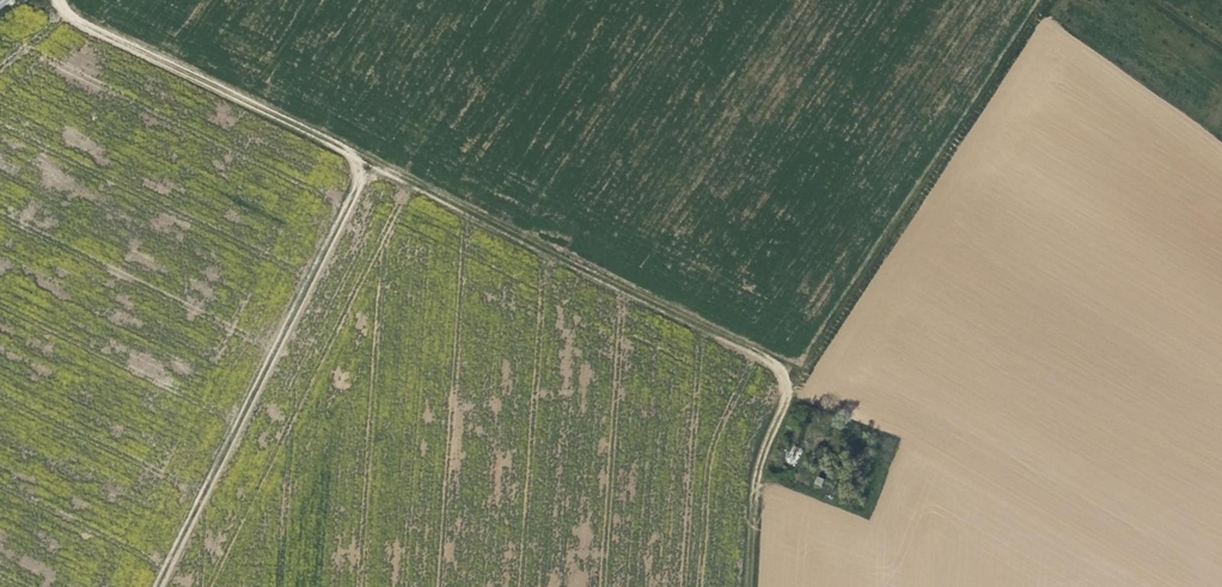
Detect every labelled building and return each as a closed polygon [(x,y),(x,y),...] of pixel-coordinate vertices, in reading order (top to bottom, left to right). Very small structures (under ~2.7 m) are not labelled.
[(829,470),(833,456),(821,452),(816,466),(829,470)] [(822,489),(824,483),(818,481),(816,487),(822,489)]
